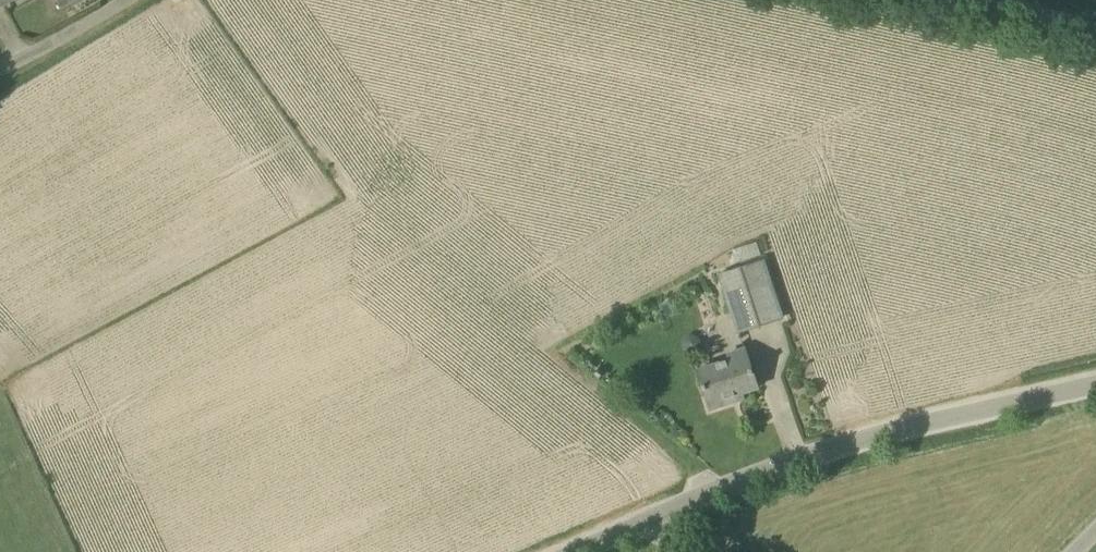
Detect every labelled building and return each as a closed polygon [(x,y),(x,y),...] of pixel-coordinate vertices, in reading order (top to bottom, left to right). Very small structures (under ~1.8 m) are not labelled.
[(737,332),(783,318),(764,258),(718,273),(737,332)] [(710,409),(732,402),(730,397),(758,387),(745,348),(726,354),(728,361),(697,371),(710,409)]
